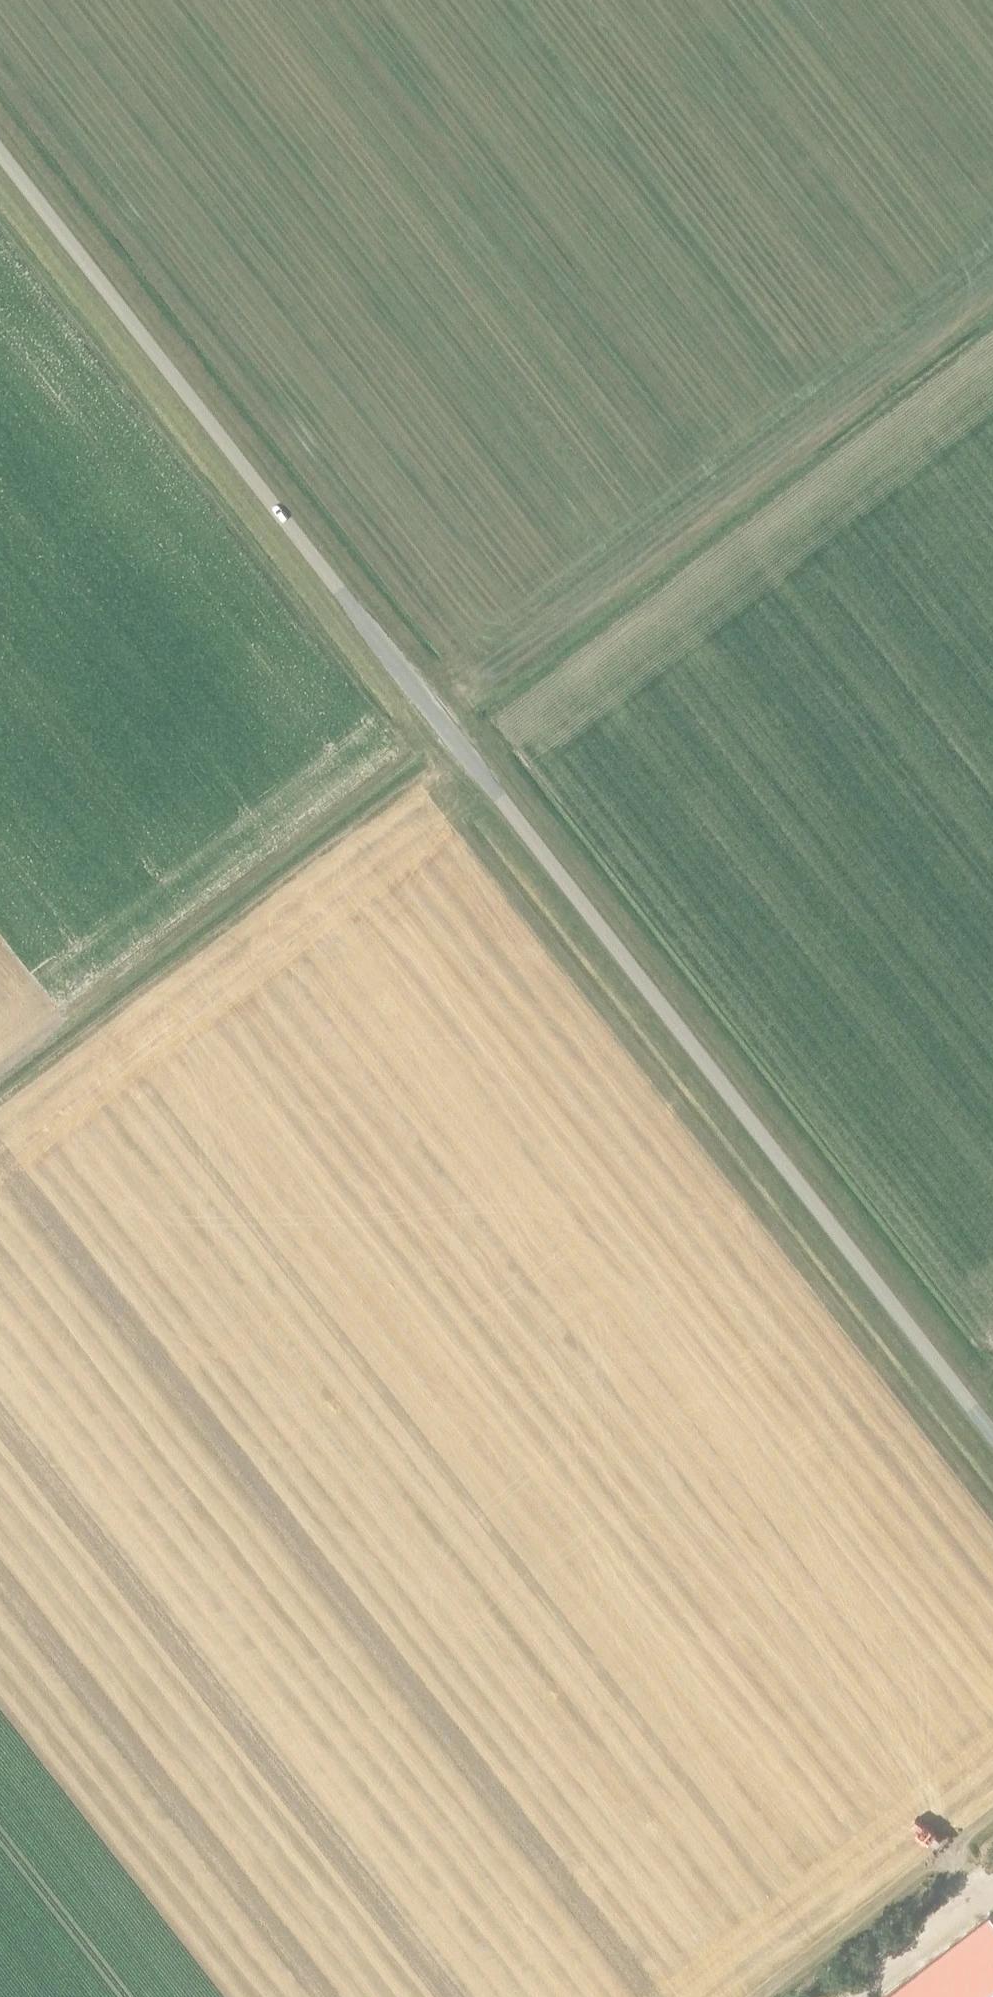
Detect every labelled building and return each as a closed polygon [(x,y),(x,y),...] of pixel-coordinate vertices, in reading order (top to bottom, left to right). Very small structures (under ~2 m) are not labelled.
[(991,1914),(882,1996),(992,1996),(992,1917),(991,1914)]
